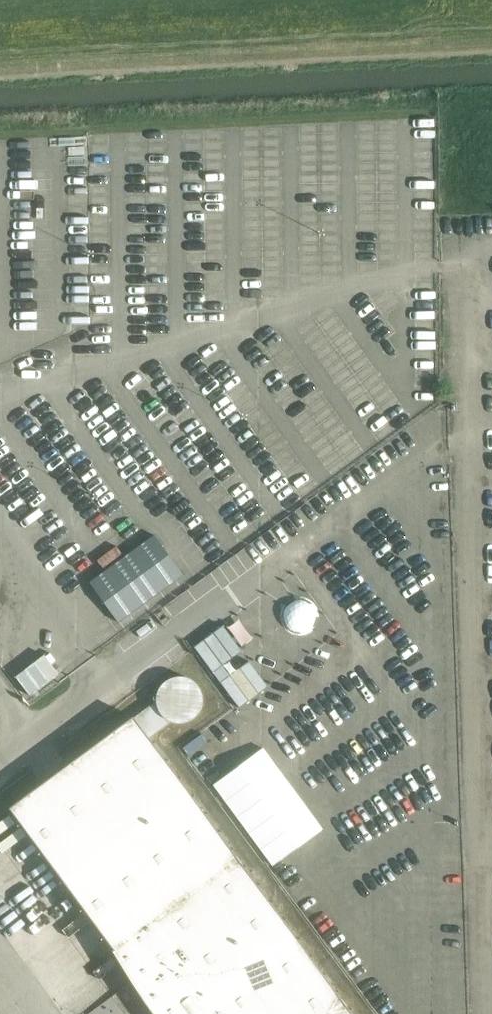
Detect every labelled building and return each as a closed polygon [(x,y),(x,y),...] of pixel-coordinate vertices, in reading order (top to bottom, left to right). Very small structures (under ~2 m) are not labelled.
[(154,534),(89,582),(118,622),(184,573),(154,534)] [(9,807),(162,1013),(354,1013),(150,737),(172,721),(171,720),(169,719),(167,718),(166,717),(164,715),(163,714),(162,712),(161,710),(160,709),(159,707),(158,705),(158,703),(158,701),(135,717),(134,715),(9,807)]
